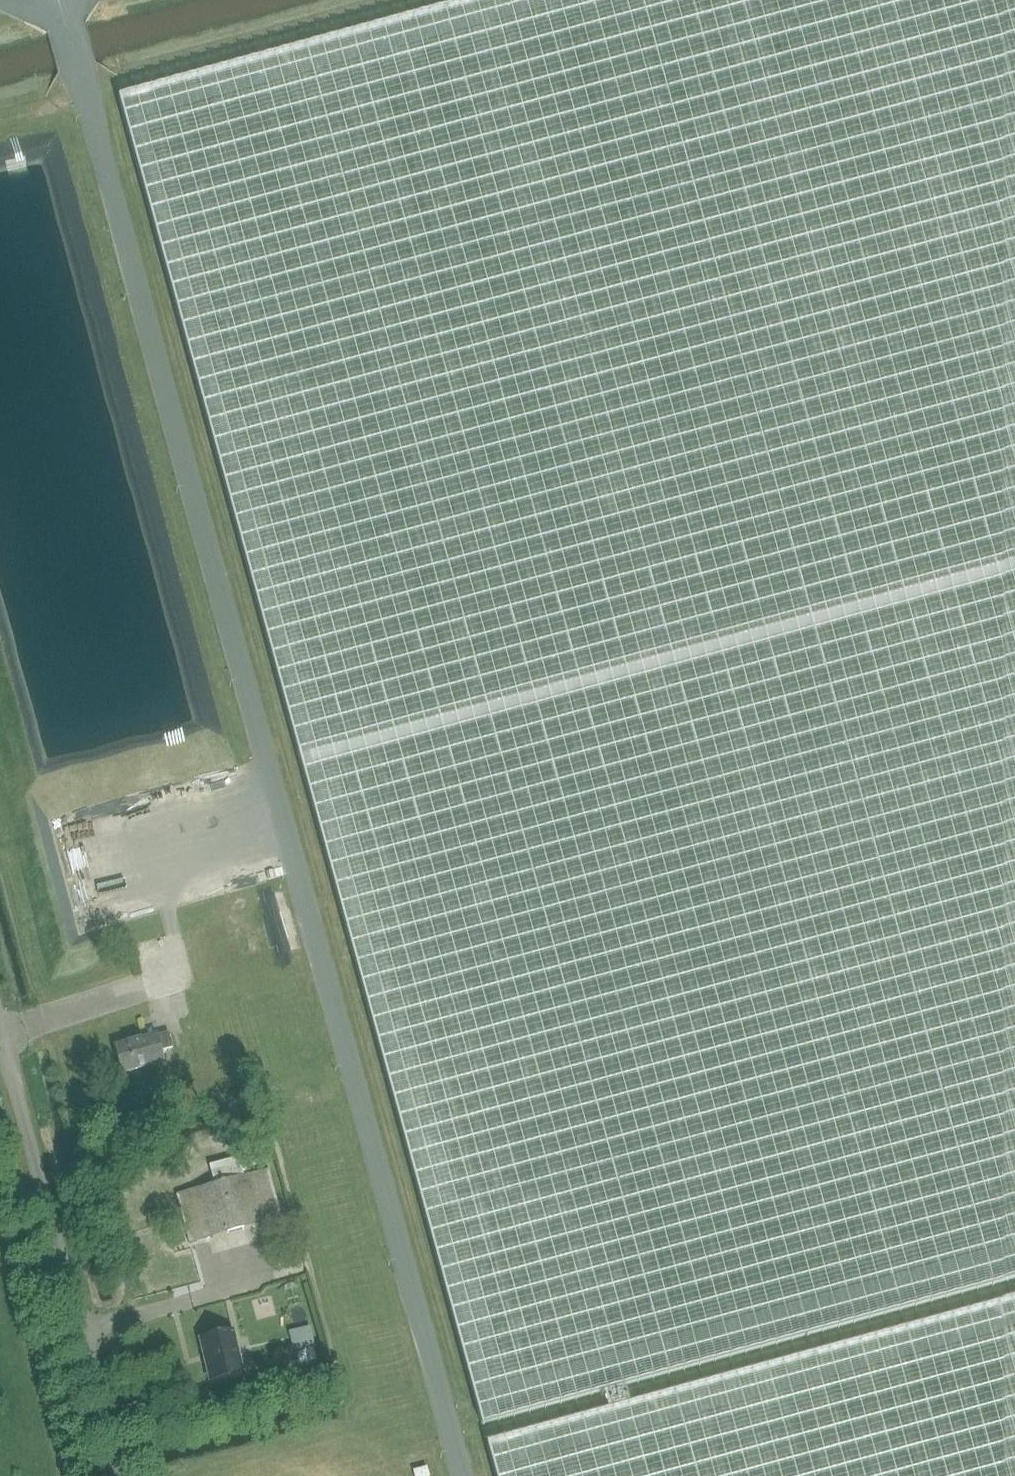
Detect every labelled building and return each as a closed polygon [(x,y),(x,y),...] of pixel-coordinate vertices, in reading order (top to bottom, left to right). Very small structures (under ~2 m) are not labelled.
[(118,98),(481,1424),(1014,1278),(1014,0),(477,0),(118,98)] [(157,1034),(114,1046),(121,1073),(164,1062),(161,1050),(172,1047),(169,1033),(157,1036),(157,1034)] [(265,1171),(173,1194),(186,1243),(211,1237),(256,1225),(277,1220),(265,1171)] [(486,1444),(495,1475),(1014,1475),(1014,1299),(486,1444)] [(232,1331),(200,1338),(210,1382),(242,1375),(232,1331)] [(428,1474),(425,1465),(412,1468),(414,1475),(421,1475),(428,1474)]
